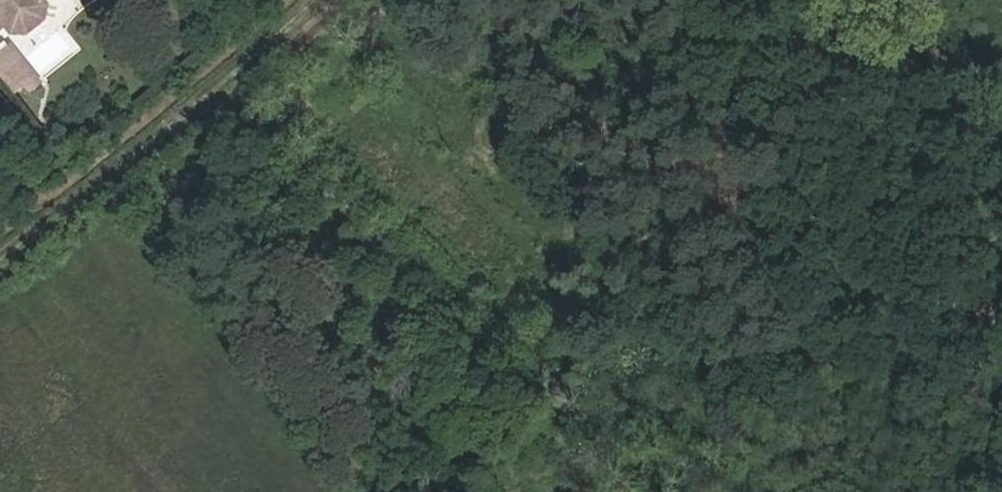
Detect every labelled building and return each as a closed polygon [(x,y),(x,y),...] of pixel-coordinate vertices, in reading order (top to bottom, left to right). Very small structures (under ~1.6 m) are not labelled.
[(44,0),(0,0),(0,28),(5,24),(12,32),(26,32),(44,19),(47,4),(44,0)] [(6,41),(0,46),(0,69),(5,75),(10,71),(16,79),(21,75),(28,69),(6,41)] [(28,69),(21,75),(26,82),(34,76),(28,69)] [(10,71),(5,75),(11,83),(16,79),(10,71)]
